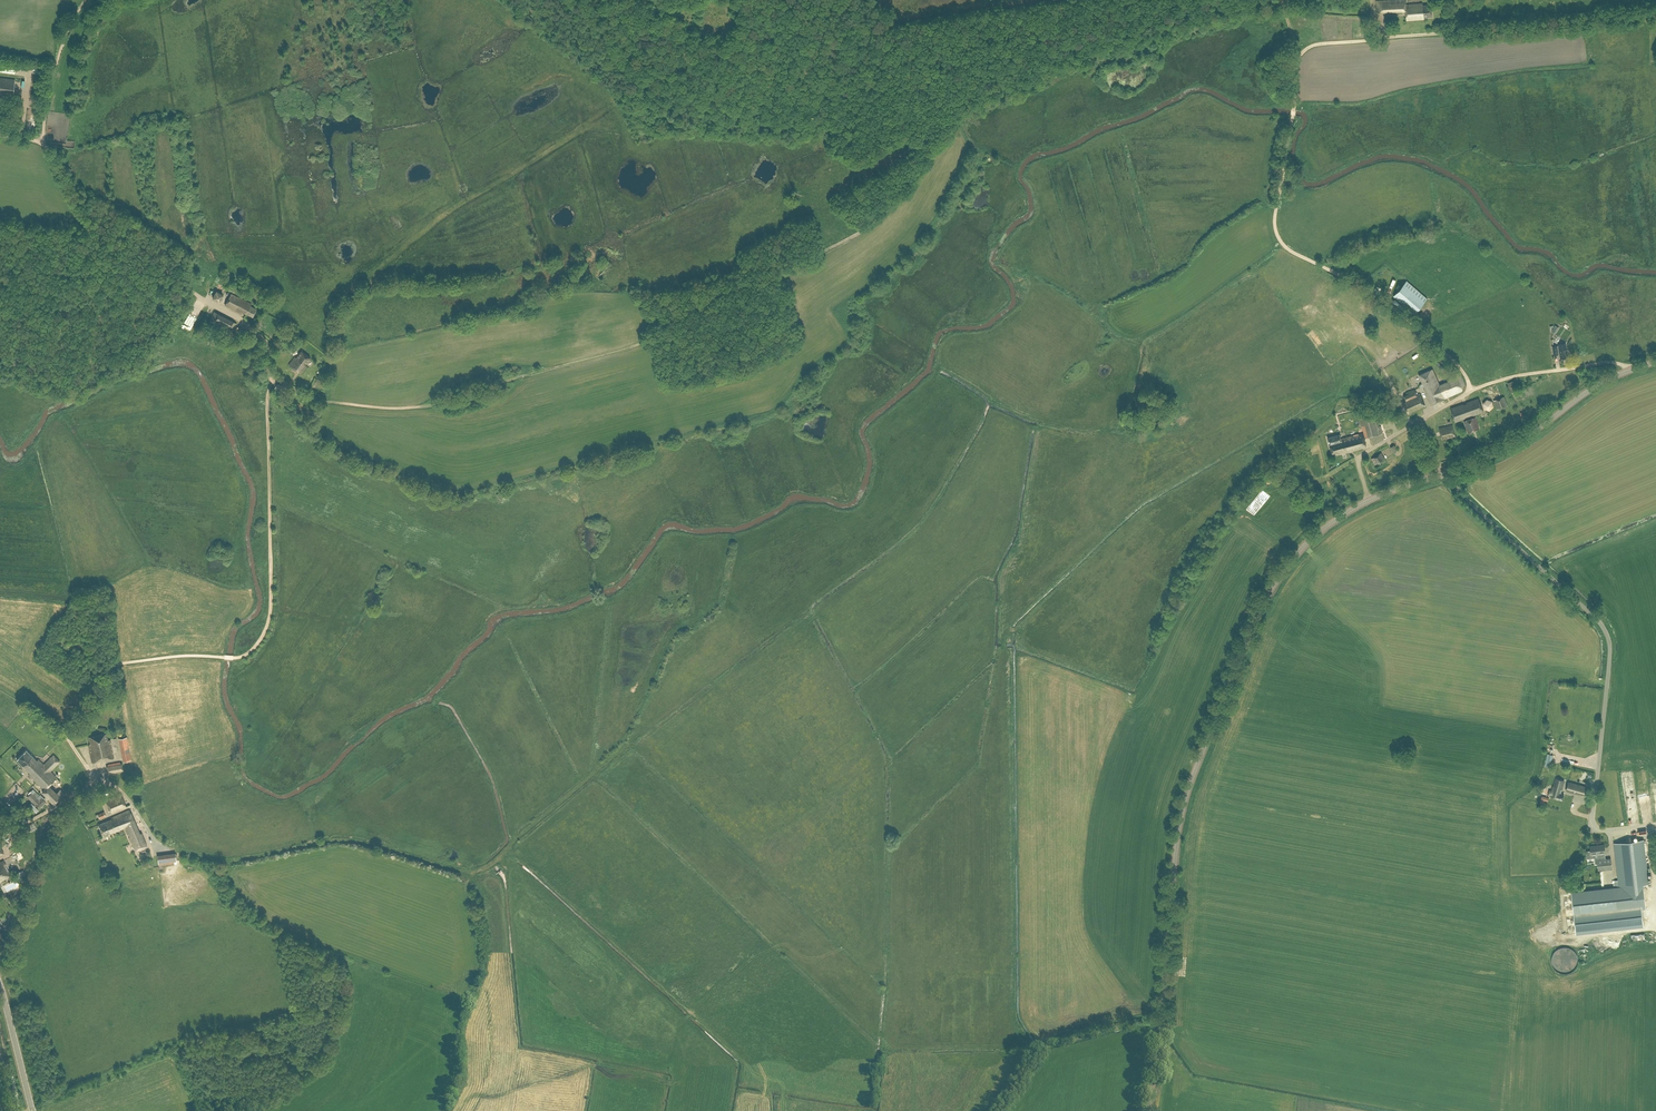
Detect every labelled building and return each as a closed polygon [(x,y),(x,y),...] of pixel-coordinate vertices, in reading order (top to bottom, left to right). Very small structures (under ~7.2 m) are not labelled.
[(1411,3),(1406,3),(1405,0),(1376,0),(1377,13),(1406,11),(1406,20),(1424,19),(1424,17),(1432,17),(1431,4),(1423,4),(1423,2),(1411,3)] [(13,95),(15,79),(0,77),(0,93),(13,95)] [(1372,279),(1374,282),(1382,276),(1380,273),(1372,279)] [(1393,295),(1414,313),(1427,298),(1406,280),(1393,295)] [(216,290),(212,298),(219,302),(223,294),(216,290)] [(256,309),(250,306),(251,304),(231,293),(225,305),(242,313),(243,312),(252,316),(256,309)] [(217,322),(238,334),(243,325),(222,313),(217,322)] [(1558,345),(1552,346),(1554,355),(1560,354),(1560,358),(1567,357),(1565,343),(1558,344),(1558,345)] [(310,358),(301,351),(296,357),(295,356),(289,364),(301,373),(307,366),(305,364),(310,358)] [(1432,369),(1419,375),(1425,388),(1424,390),(1431,404),(1443,399),(1443,398),(1462,390),(1462,389),(1461,386),(1464,384),(1459,372),(1448,377),(1449,380),(1439,384),(1432,369)] [(1512,381),(1507,382),(1511,392),(1516,390),(1512,381)] [(277,383),(274,389),(281,393),(285,387),(277,383)] [(1419,394),(1417,395),(1411,398),(1410,394),(1404,396),(1406,400),(1404,401),(1409,413),(1425,406),(1419,394)] [(1494,400),(1497,409),(1507,405),(1504,396),(1494,400)] [(1451,408),(1456,421),(1483,411),(1478,398),(1451,408)] [(1482,403),(1484,409),(1489,410),(1494,406),(1492,400),(1487,399),(1482,403)] [(1365,436),(1368,435),(1382,432),(1380,425),(1379,426),(1376,414),(1360,419),(1365,436)] [(1475,416),(1464,420),(1468,432),(1479,428),(1475,416)] [(1452,424),(1439,427),(1442,439),(1455,436),(1452,424)] [(1328,437),(1332,453),(1345,449),(1345,451),(1349,450),(1349,451),(1366,446),(1363,433),(1341,439),(1340,434),(1328,437)] [(1372,458),(1375,464),(1385,458),(1381,452),(1372,458)] [(89,745),(88,745),(92,762),(113,757),(109,739),(107,740),(106,733),(89,737),(90,744),(89,744),(89,745)] [(126,736),(120,737),(125,761),(131,759),(126,736)] [(29,774),(43,789),(48,785),(56,777),(49,771),(59,761),(53,755),(43,764),(38,759),(36,760),(26,750),(16,759),(30,773),(29,774)] [(108,764),(107,766),(108,772),(110,773),(121,772),(122,769),(121,763),(119,762),(108,764)] [(1553,785),(1550,796),(1562,799),(1564,793),(1560,792),(1564,780),(1556,778),(1553,786),(1553,785)] [(1568,781),(1566,790),(1583,795),(1586,786),(1568,781)] [(56,792),(48,785),(43,789),(42,791),(55,803),(65,793),(60,788),(56,792)] [(30,791),(28,793),(29,794),(27,796),(35,803),(39,808),(45,801),(43,799),(44,799),(39,794),(39,795),(35,791),(32,793),(30,791)] [(1549,795),(1542,793),(1539,802),(1544,803),(1545,800),(1547,800),(1549,795)] [(106,799),(112,812),(126,806),(120,794),(106,799)] [(114,816),(119,829),(125,827),(131,843),(132,843),(135,851),(146,846),(141,833),(139,833),(129,810),(114,816)] [(119,829),(114,816),(112,817),(113,818),(98,824),(103,835),(116,830),(116,831),(119,829)] [(1571,892),(1576,933),(1643,925),(1641,908),(1645,908),(1642,884),(1648,884),(1643,839),(1614,842),(1618,879),(1614,880),(1615,887),(1571,892)] [(1590,850),(1586,851),(1587,858),(1594,857),(1595,863),(1597,863),(1598,870),(1612,868),(1611,858),(1605,858),(1604,844),(1590,845),(1590,850)] [(157,855),(158,863),(176,860),(175,852),(157,855)] [(11,874),(4,860),(0,862),(0,880),(11,874)] [(7,889),(10,894),(20,888),(17,884),(7,889)] [(1552,961),(1553,965),(1555,968),(1558,970),(1562,972),(1565,972),(1569,972),(1572,970),(1575,968),(1577,964),(1578,961),(1578,957),(1577,954),(1575,951),(1572,948),(1568,947),(1565,946),(1561,947),(1558,949),(1555,951),(1553,954),(1552,958),(1552,961)]
